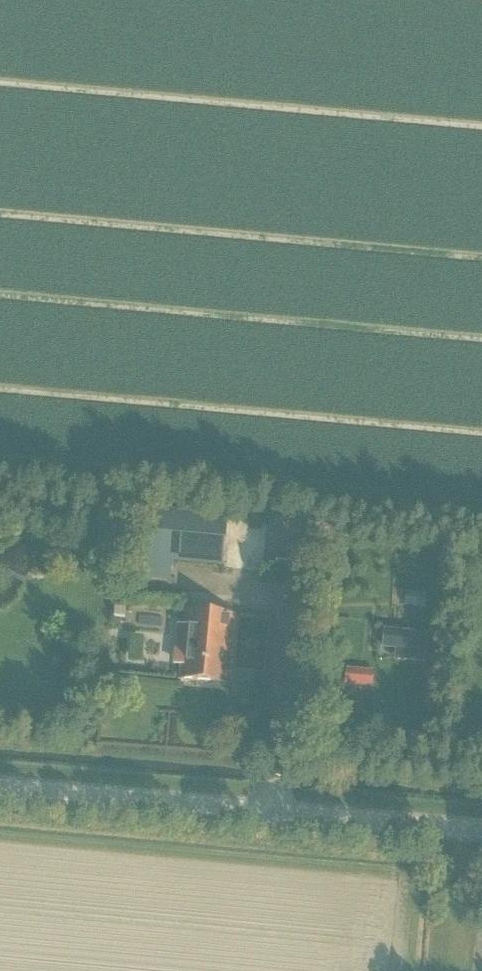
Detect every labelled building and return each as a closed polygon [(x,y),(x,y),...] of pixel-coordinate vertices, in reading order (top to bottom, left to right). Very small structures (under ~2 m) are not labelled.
[(137,506),(130,578),(172,582),(174,562),(224,567),(230,516),(137,506)] [(148,618),(158,606),(148,598),(138,610),(148,618)] [(182,680),(232,684),(238,615),(189,612),(182,680)] [(386,630),(384,647),(407,649),(406,660),(423,662),(426,634),(386,630)] [(347,668),(345,685),(374,688),(376,670),(347,668)] [(375,715),(374,727),(383,727),(384,715),(375,715)]
